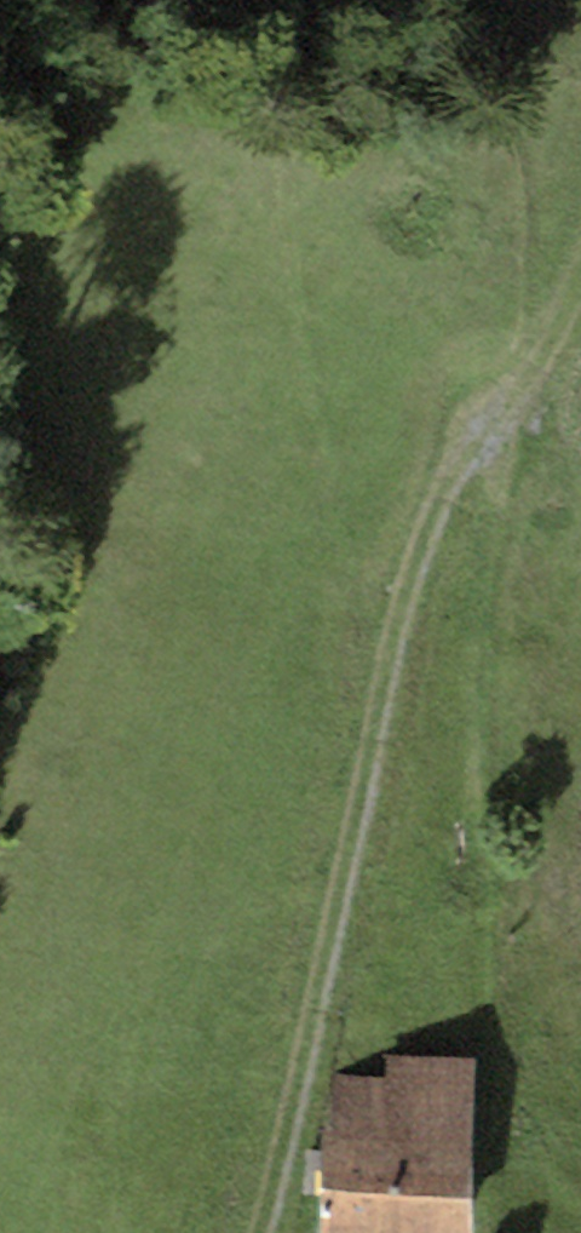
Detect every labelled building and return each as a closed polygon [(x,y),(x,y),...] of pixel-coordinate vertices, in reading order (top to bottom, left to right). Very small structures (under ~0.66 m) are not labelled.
[(334,1128),(323,1127),(321,1232),(473,1232),(477,1054),(385,1052),(385,1075),(335,1074),(334,1128)]
